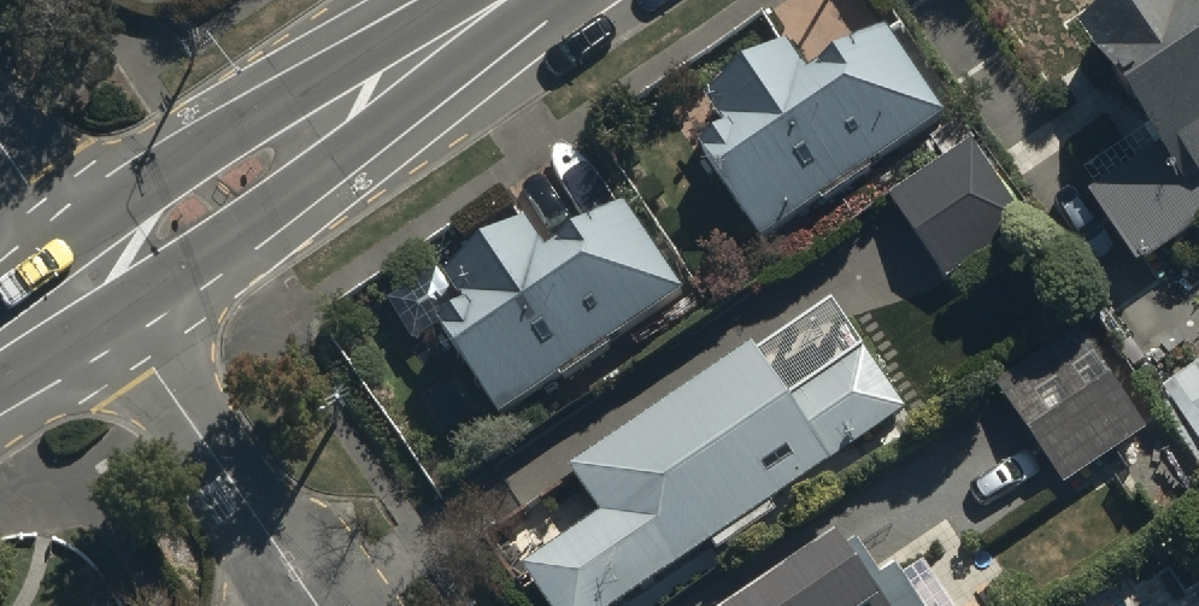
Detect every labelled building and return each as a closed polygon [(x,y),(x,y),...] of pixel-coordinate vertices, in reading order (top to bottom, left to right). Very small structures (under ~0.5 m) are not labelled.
[(1141,268),(1198,230),(1198,0),(1137,0),(1079,38),(1155,152),(1092,194),(1141,268)] [(891,33),(811,86),(788,51),(709,103),(732,138),(704,157),(762,245),(950,121),(891,33)] [(889,202),(946,286),(1032,229),(976,144),(889,202)] [(629,209),(548,262),(525,227),(446,279),(469,315),(441,333),(500,422),(687,298),(629,209)] [(554,605),(633,605),(914,420),(866,348),(838,307),(579,479),(606,520),(530,570),(554,605)] [(1002,388),(1072,493),(1150,441),(1080,337),(1002,388)] [(1198,439),(1198,373),(1168,393),(1198,439)] [(880,587),(855,550),(770,605),(919,605),(898,575),(880,587)]
